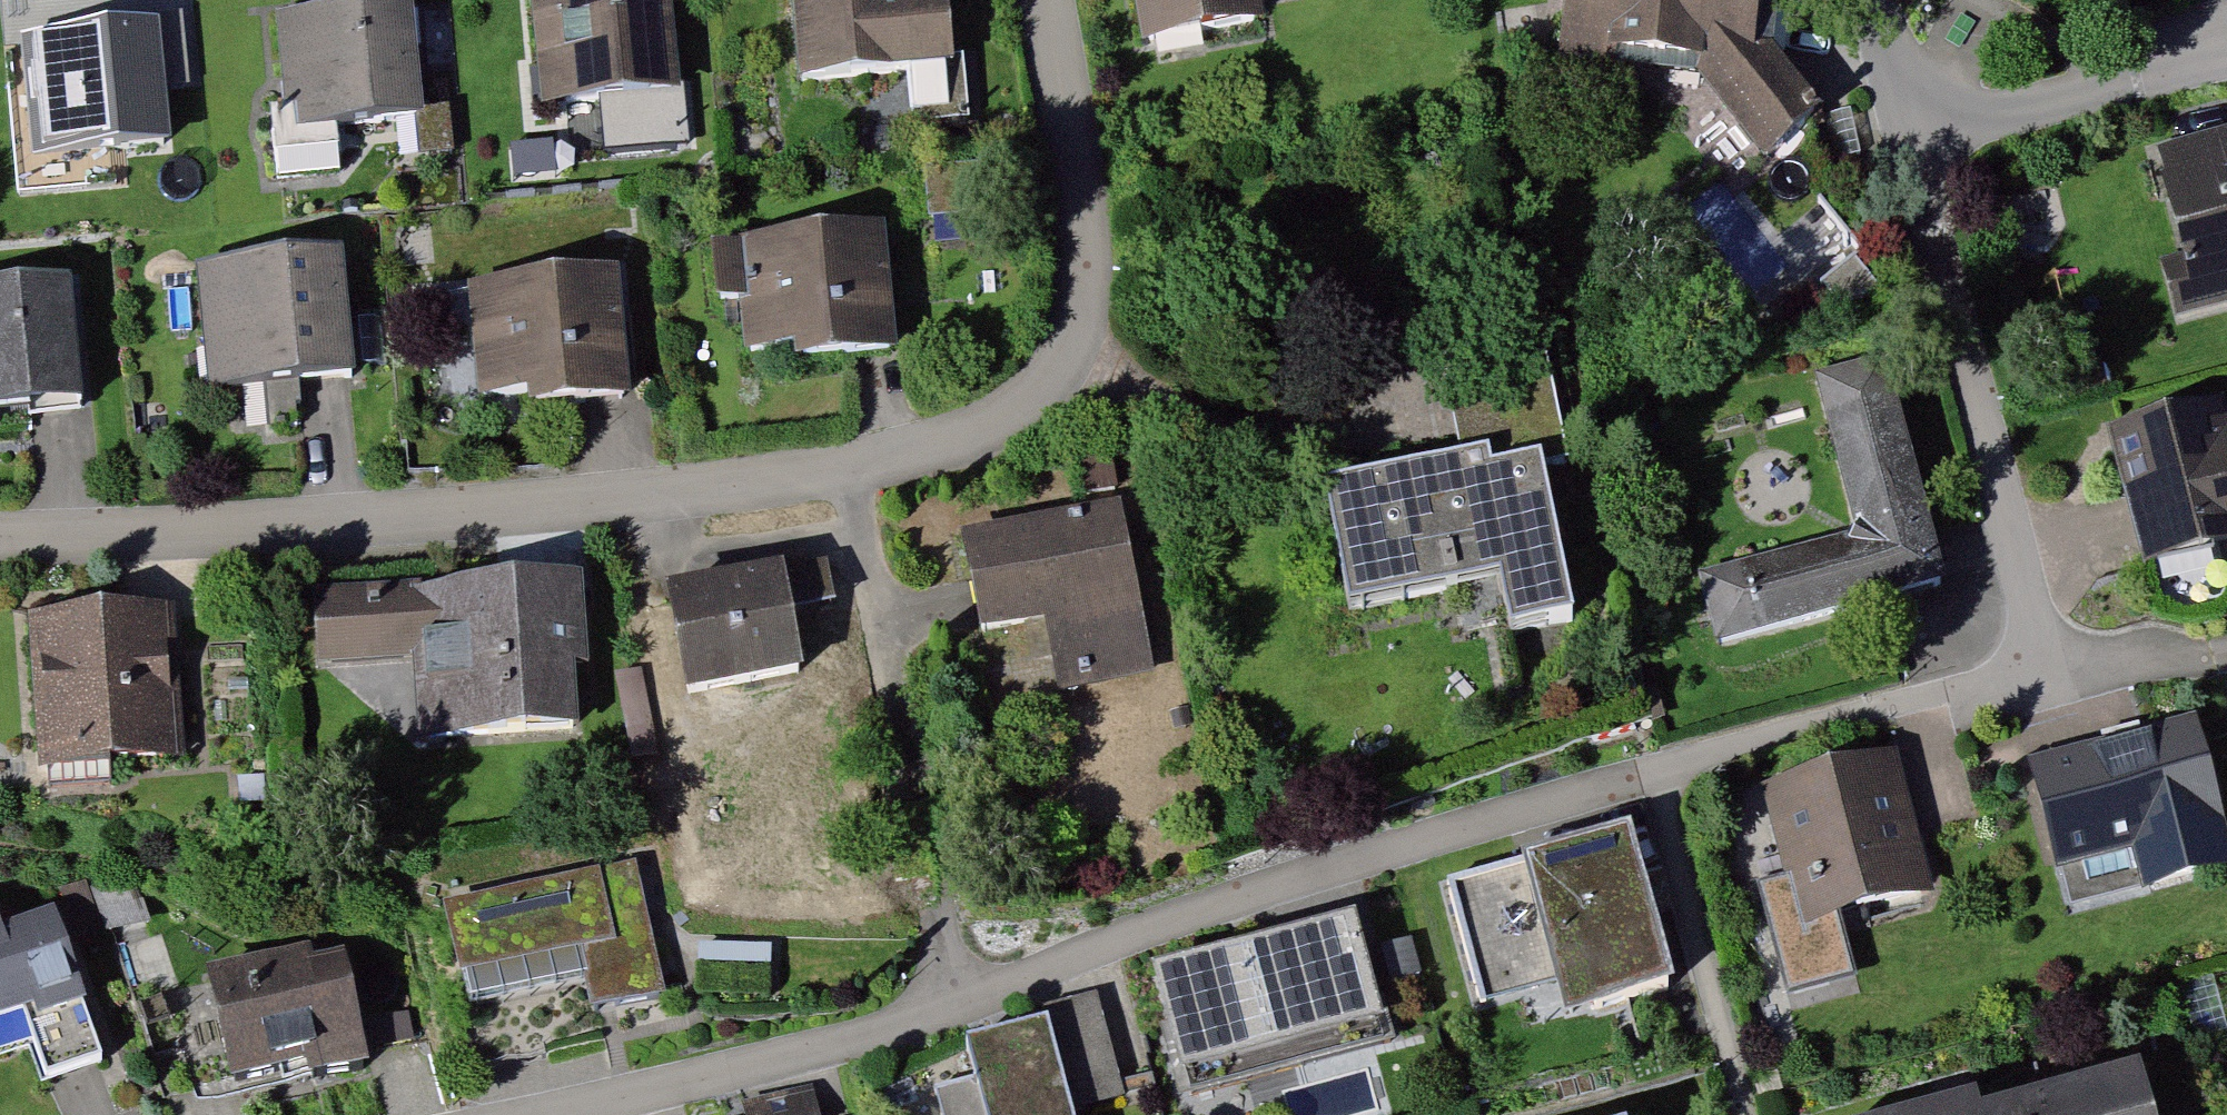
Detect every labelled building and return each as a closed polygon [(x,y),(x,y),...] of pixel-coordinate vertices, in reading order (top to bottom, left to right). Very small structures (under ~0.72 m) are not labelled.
[(548,108),(678,99),(670,0),(540,0),(548,108)] [(801,81),(911,72),(914,114),(963,109),(953,0),(794,0),(801,81)] [(1148,44),(1272,21),(1268,0),(1141,0),(1148,44)] [(1763,155),(1824,108),(1774,51),(1778,0),(1556,0),(1550,63),(1695,82),(1763,155)] [(415,12),(282,23),(289,103),(261,105),(267,190),(350,183),(344,119),(423,113),(415,12)] [(143,26),(10,35),(19,151),(152,142),(143,26)] [(2157,153),(2185,266),(2168,272),(2184,334),(2226,323),(2226,131),(2157,153)] [(1694,196),(1752,284),(1786,262),(1728,174),(1694,196)] [(884,223),(702,239),(707,301),(730,299),(734,349),(794,344),(796,365),(896,356),(884,223)] [(331,254),(188,270),(201,381),(343,364),(331,254)] [(609,270),(462,280),(469,381),(522,377),(524,405),(618,399),(609,270)] [(0,286),(0,410),(75,403),(63,280),(0,286)] [(1464,464),(1325,487),(1348,608),(1500,583),(1512,642),(1577,629),(1544,464),(1562,460),(1538,348),(1445,370),(1464,464)] [(1890,377),(1821,395),(1859,542),(1702,580),(1719,645),(1945,586),(1890,377)] [(2108,453),(2136,579),(2226,554),(2226,416),(2108,453)] [(1114,453),(1076,458),(1085,495),(1122,490),(1114,453)] [(1134,513),(957,543),(977,633),(1043,622),(1056,701),(1164,681),(1134,513)] [(823,565),(662,598),(688,709),(802,683),(787,621),(833,612),(823,565)] [(596,679),(588,586),(306,594),(308,678),(411,672),(415,753),(573,743),(568,680),(596,679)] [(172,618),(27,626),(34,787),(182,775),(172,618)] [(2023,777),(2064,928),(2226,885),(2226,834),(2197,728),(2023,777)] [(1903,753),(1768,789),(1807,932),(1943,898),(1903,753)] [(1670,1003),(1627,846),(1435,896),(1468,1023),(1551,999),(1560,1034),(1670,1003)] [(626,870),(437,911),(460,1016),(577,991),(585,1026),(660,1013),(626,870)] [(30,1053),(42,1084),(105,1069),(58,923),(0,942),(0,1062),(30,1053)] [(1378,1043),(1351,939),(1145,986),(1174,1096),(1378,1043)] [(339,969),(202,996),(230,1099),(363,1069),(339,969)] [(1090,1009),(1036,1024),(1039,1039),(958,1062),(973,1114),(1120,1114),(1090,1009)] [(1885,1114),(2146,1114),(2134,1072),(1978,1113),(1972,1092),(1885,1114)] [(805,1101),(751,1114),(808,1114),(805,1101)]
